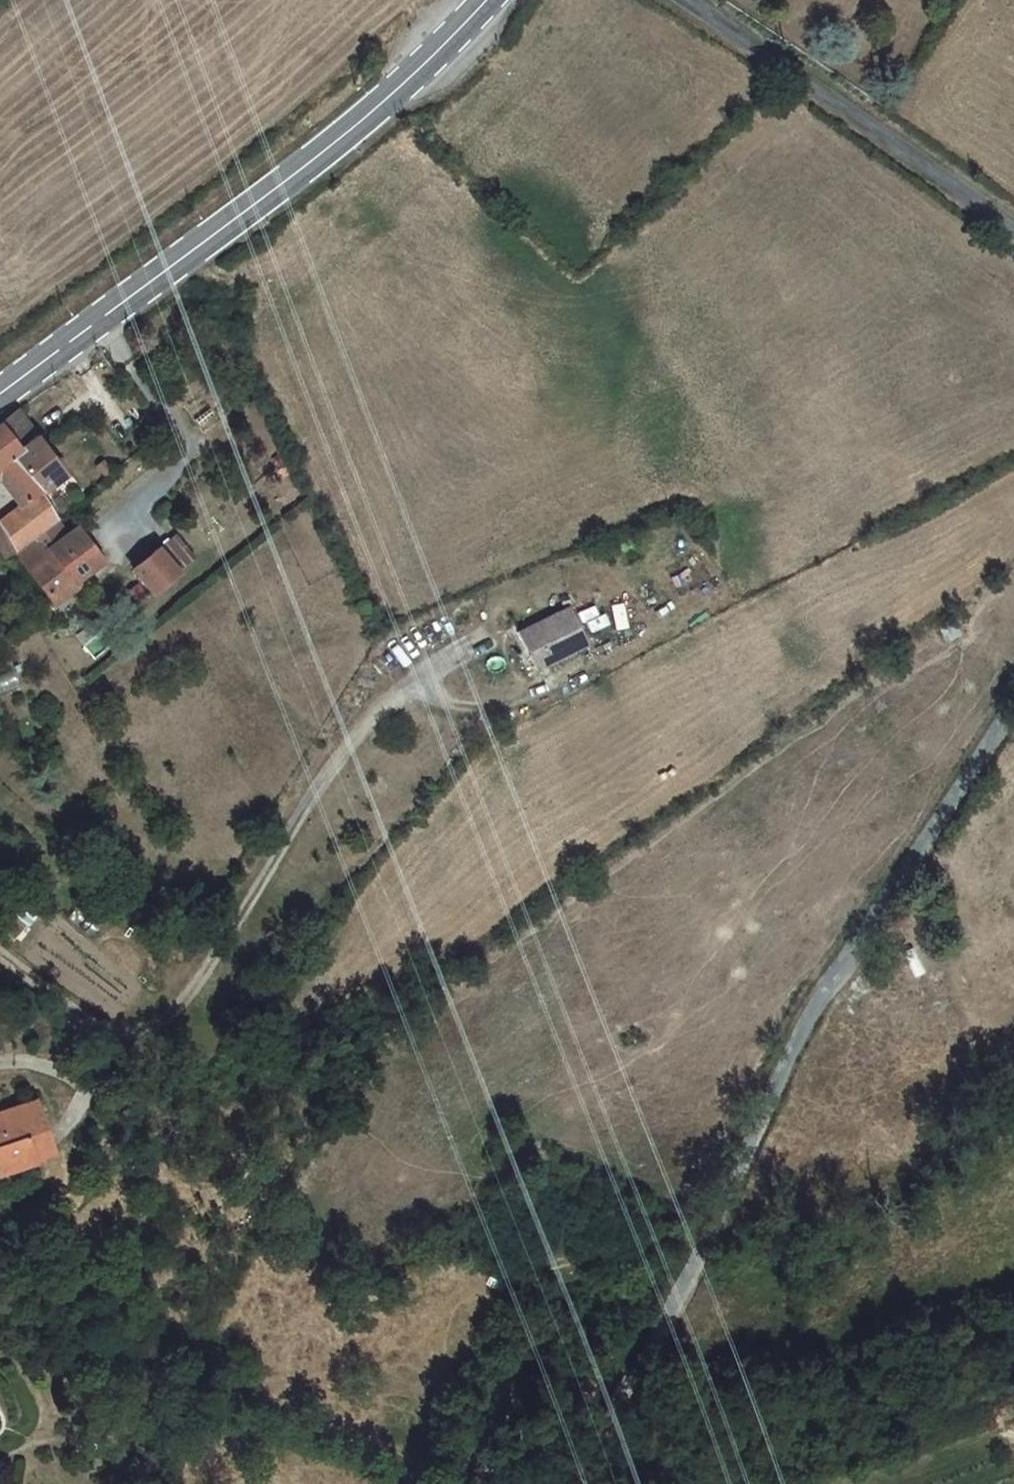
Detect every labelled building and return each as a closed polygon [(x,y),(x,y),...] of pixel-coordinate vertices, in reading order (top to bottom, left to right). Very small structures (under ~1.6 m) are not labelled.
[(23,407),(0,425),(0,437),(40,487),(42,491),(69,469),(23,407)] [(0,437),(0,481),(4,477),(24,500),(40,487),(0,437)] [(40,487),(24,500),(0,521),(0,523),(20,545),(36,532),(52,520),(60,514),(42,491),(40,487)] [(20,545),(16,548),(30,565),(58,599),(83,581),(79,573),(90,564),(71,532),(66,537),(52,520),(36,532),(20,545)] [(0,523),(0,542),(10,553),(16,548),(20,545),(0,523)] [(90,564),(101,555),(78,526),(71,532),(90,564)] [(187,571),(199,560),(177,535),(164,546),(187,571)] [(156,542),(131,563),(152,587),(176,566),(156,542)] [(577,609),(528,628),(545,667),(593,648),(577,609)] [(52,1151),(36,1099),(0,1109),(0,1167),(52,1151)]
